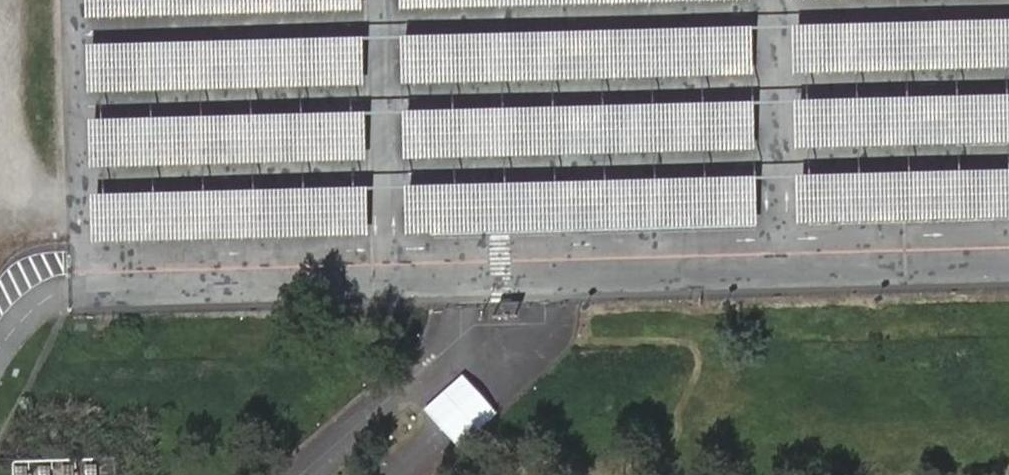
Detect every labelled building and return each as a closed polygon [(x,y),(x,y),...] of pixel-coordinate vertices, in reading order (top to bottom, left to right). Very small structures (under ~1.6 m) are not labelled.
[(87,19),(361,11),(361,0),(86,0),(87,19)] [(399,11),(748,1),(748,0),(399,0),(399,11)] [(790,26),(791,75),(1008,69),(1008,20),(790,26)] [(749,27),(401,37),(402,85),(750,76),(749,27)] [(362,37),(87,45),(88,93),(363,85),(362,37)] [(792,102),(793,150),(1008,145),(1008,96),(792,102)] [(749,102),(401,112),(402,160),(750,151),(749,102)] [(364,113),(89,121),(90,169),(365,161),(364,113)] [(795,176),(796,225),(1008,219),(1008,171),(795,176)] [(752,178),(404,188),(405,236),(754,226),(752,178)] [(367,187),(92,195),(93,243),(368,236),(367,187)]
